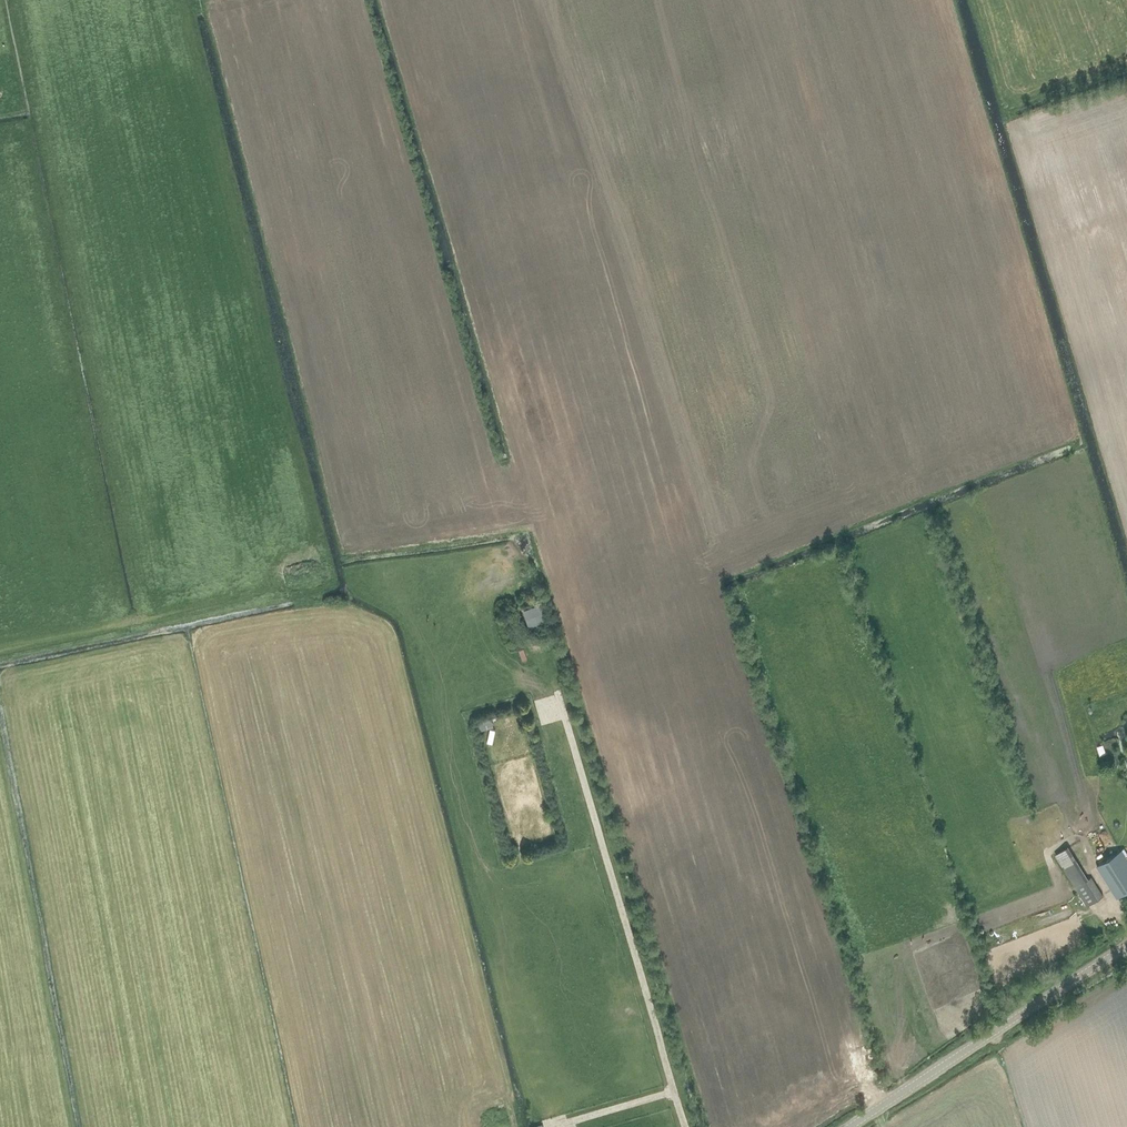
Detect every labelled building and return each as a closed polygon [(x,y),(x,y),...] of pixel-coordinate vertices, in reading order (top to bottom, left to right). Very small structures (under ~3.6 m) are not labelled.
[(542,608),(523,614),(529,631),(547,625),(542,608)] [(493,720),(481,721),(482,728),(494,726),(493,720)] [(1067,847),(1055,855),(1075,887),(1082,883),(1088,880),(1067,847)] [(1122,850),(1097,866),(1117,898),(1126,891),(1126,858),(1122,850)] [(1104,896),(1092,877),(1088,880),(1082,883),(1094,902),(1104,896)] [(500,1112),(484,1115),(486,1126),(504,1126),(500,1112)]
